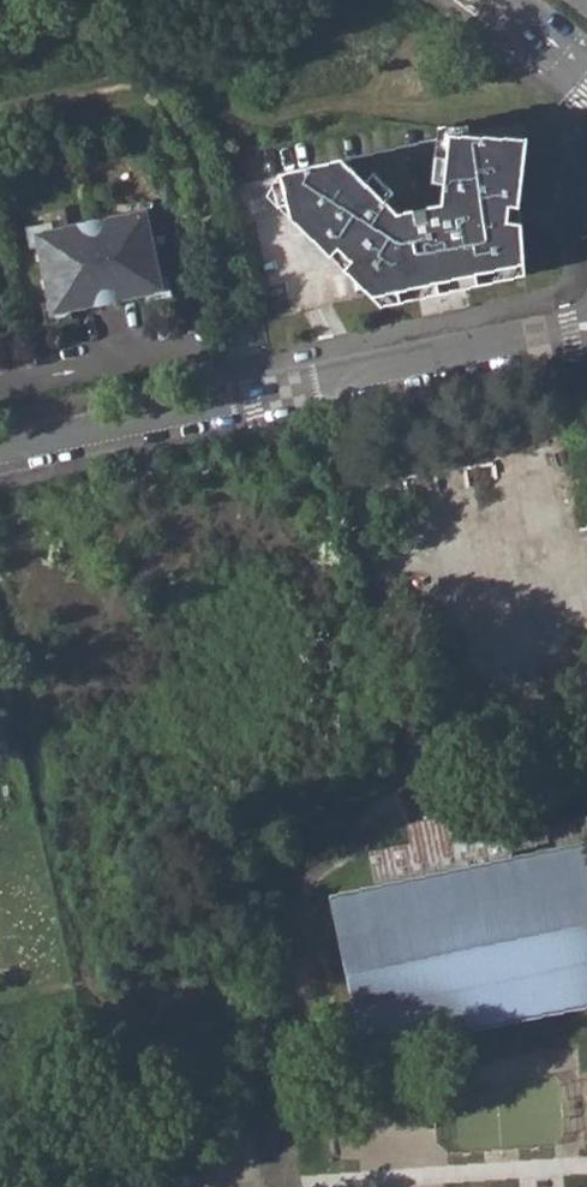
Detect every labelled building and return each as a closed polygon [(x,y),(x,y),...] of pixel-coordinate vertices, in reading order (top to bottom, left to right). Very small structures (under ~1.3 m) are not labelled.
[(520,205),(527,138),(451,134),(281,174),(293,221),(381,306),(524,275),(522,224),(506,222),(509,205),(520,205)] [(154,209),(44,231),(62,309),(172,285),(154,209)] [(365,1042),(586,997),(586,816),(540,825),(538,820),(528,821),(523,799),(407,824),(410,839),(369,849),(376,888),(335,898),(365,1042)]
